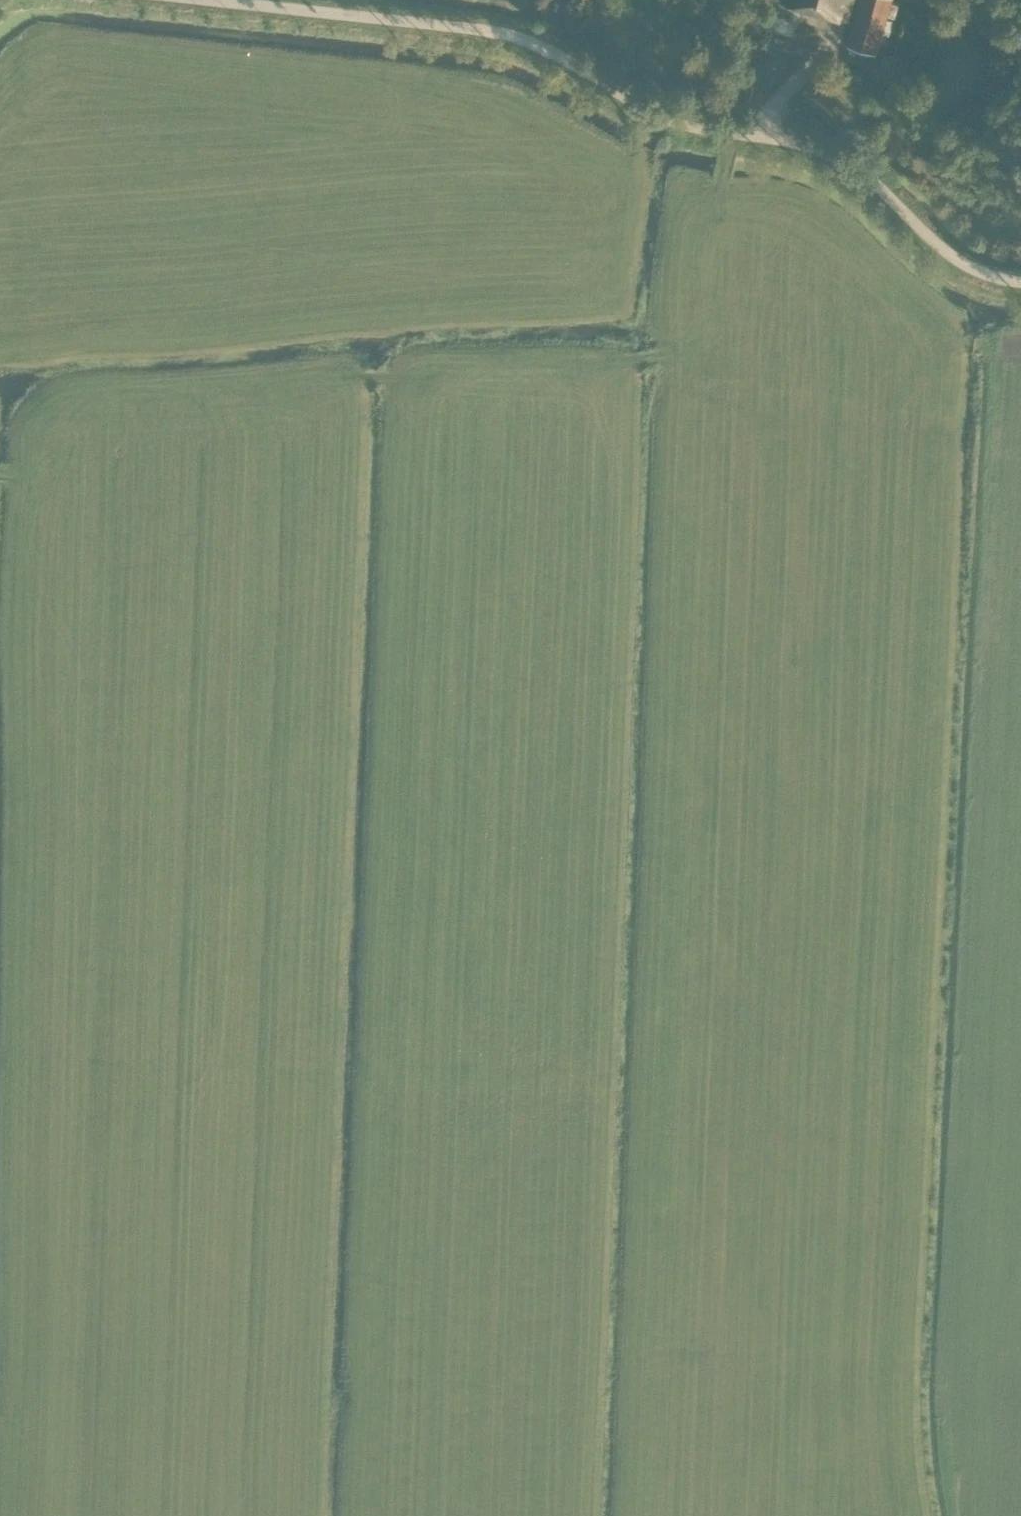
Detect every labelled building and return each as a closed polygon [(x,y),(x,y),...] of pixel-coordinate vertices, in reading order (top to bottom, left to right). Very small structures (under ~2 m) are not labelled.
[(782,1),(848,20),(854,0),(782,0),(782,1)] [(878,53),(892,0),(861,0),(849,46),(878,53)]
